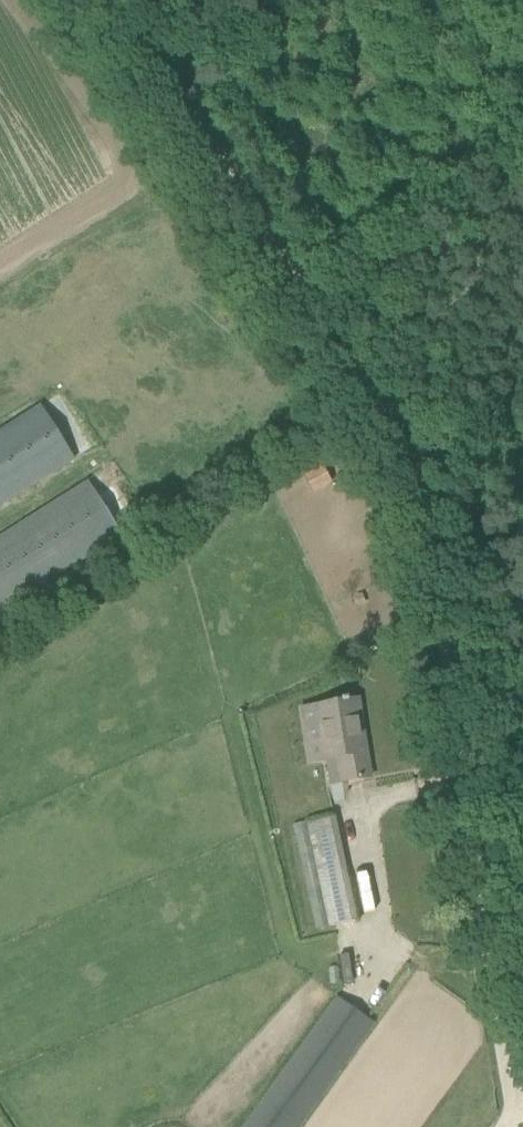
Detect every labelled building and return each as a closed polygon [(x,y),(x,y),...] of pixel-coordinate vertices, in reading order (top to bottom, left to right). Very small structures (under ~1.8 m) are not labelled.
[(0,432),(0,506),(74,459),(41,406),(0,432)] [(304,474),(313,490),(333,479),(324,463),(304,474)] [(0,537),(0,612),(122,535),(89,481),(0,537)] [(362,719),(359,699),(319,705),(328,760),(338,758),(342,783),(367,779),(357,720),(362,719)] [(357,921),(346,868),(305,877),(316,929),(357,921)] [(350,951),(340,953),(344,981),(354,979),(350,951)] [(374,1023),(338,997),(244,1126),(299,1126),(374,1023)]
